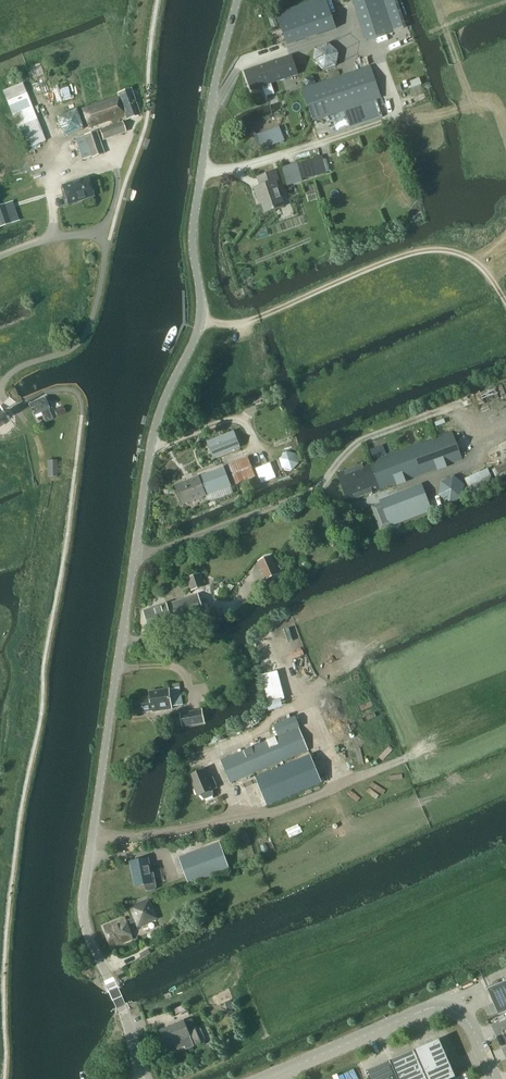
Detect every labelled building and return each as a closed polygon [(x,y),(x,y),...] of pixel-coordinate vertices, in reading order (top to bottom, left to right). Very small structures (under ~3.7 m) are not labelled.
[(337,29),(327,0),(319,0),(277,15),(288,46),(337,29)] [(394,32),(384,0),(353,0),(366,41),(394,32)] [(315,48),(313,62),(324,71),(337,67),(340,52),(329,43),(315,48)] [(292,55),(245,71),(252,91),(264,86),(267,96),(274,94),(272,86),(271,84),(298,74),(292,55)] [(313,121),(378,99),(382,98),(371,66),(302,89),(313,121)] [(23,82),(3,91),(26,148),(46,141),(23,82)] [(127,119),(140,114),(131,89),(118,94),(119,96),(82,109),(89,129),(111,121),(113,125),(100,129),(104,140),(125,132),(122,122),(120,122),(119,120),(126,118),(127,119)] [(378,100),(345,111),(351,128),(383,116),(378,100)] [(75,108),(55,116),(63,137),(83,129),(75,108)] [(280,128),(255,137),(260,151),(285,142),(280,128)] [(85,135),(75,138),(83,160),(92,156),(93,157),(104,153),(96,131),(85,135)] [(320,155),(297,162),(302,180),(327,172),(323,156),(321,156),(320,155)] [(286,206),(277,181),(279,181),(276,171),(258,177),(261,186),(255,188),(260,205),(263,204),(266,213),(286,206)] [(68,204),(94,195),(93,194),(94,192),(93,189),(91,188),(88,178),(62,186),(68,204)] [(5,205),(0,206),(0,228),(12,224),(5,205)] [(44,397),(29,403),(34,416),(42,413),(46,423),(53,420),(49,410),(52,408),(50,403),(47,405),(44,397)] [(0,410),(0,427),(9,420),(2,412),(0,410)] [(234,431),(207,441),(213,458),(240,447),(234,431)] [(452,432),(338,474),(349,502),(463,460),(452,432)] [(384,445),(371,450),(374,459),(387,454),(384,445)] [(248,457),(229,465),(237,485),(257,477),(248,457)] [(58,460),(48,460),(48,477),(58,477),(58,460)] [(184,505),(232,486),(224,467),(175,486),(184,505)] [(488,469),(465,479),(470,491),(473,489),(474,493),(495,484),(488,469)] [(441,481),(440,496),(451,504),(463,499),(465,485),(454,476),(441,481)] [(391,526),(432,510),(423,487),(382,503),(391,526)] [(267,579),(279,574),(272,557),(260,562),(267,579)] [(193,590),(205,586),(201,574),(189,578),(193,590)] [(151,632),(174,624),(173,623),(204,613),(198,594),(144,611),(151,632)] [(150,697),(133,699),(135,714),(157,710),(157,711),(173,709),(173,708),(184,706),(180,689),(170,690),(170,689),(150,692),(150,697)] [(180,714),(182,723),(183,727),(200,724),(206,723),(203,709),(180,714)] [(278,736),(299,728),(296,719),(275,727),(278,736)] [(230,783),(309,751),(300,728),(221,760),(230,783)] [(311,755),(255,777),(267,806),(323,783),(311,755)] [(206,770),(190,777),(198,797),(201,796),(205,800),(214,797),(214,790),(218,788),(214,777),(210,779),(206,770)] [(220,843),(179,858),(189,885),(230,870),(220,843)] [(151,874),(148,860),(131,863),(132,863),(136,886),(136,887),(145,885),(146,890),(148,892),(155,890),(157,888),(154,874),(151,874)] [(138,928),(159,919),(150,899),(130,907),(138,928)] [(111,947),(134,938),(126,918),(103,927),(111,947)] [(143,959),(151,954),(148,950),(140,955),(143,959)] [(488,990),(499,1016),(505,1013),(505,982),(488,990)] [(184,1021),(160,1031),(167,1047),(175,1043),(178,1050),(185,1047),(187,1050),(195,1047),(195,1046),(202,1043),(196,1030),(189,1033),(184,1021)] [(427,1078),(453,1078),(456,1078),(439,1040),(414,1051),(427,1078)] [(398,1078),(427,1078),(414,1051),(391,1061),(398,1078)] [(371,1078),(398,1078),(391,1061),(367,1071),(371,1078)]
